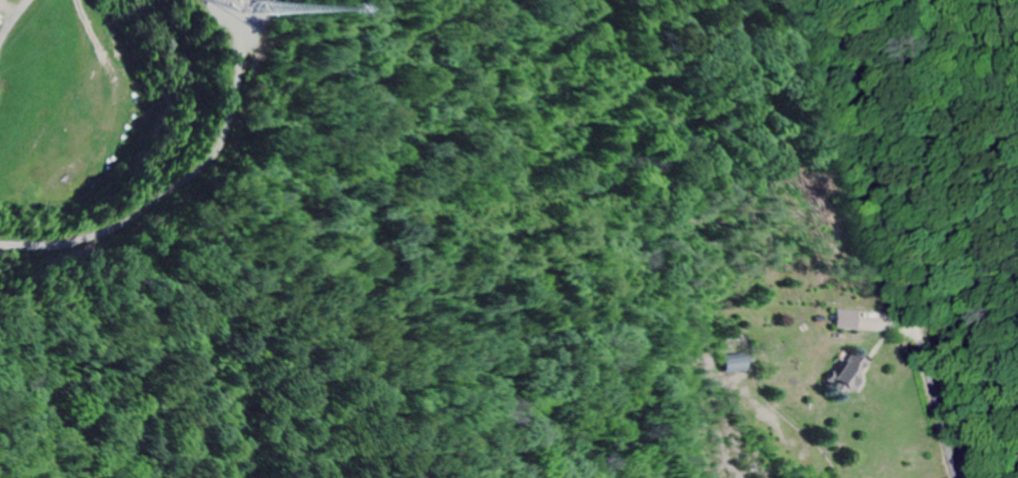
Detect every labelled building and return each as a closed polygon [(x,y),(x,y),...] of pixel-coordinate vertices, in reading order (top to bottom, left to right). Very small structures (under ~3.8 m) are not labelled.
[(862,331),(863,311),(842,310),(840,330),(862,331)] [(874,363),(853,352),(834,385),(848,393),(850,389),(857,393),(874,363)] [(753,373),(752,356),(732,356),(732,374),(753,373)]
